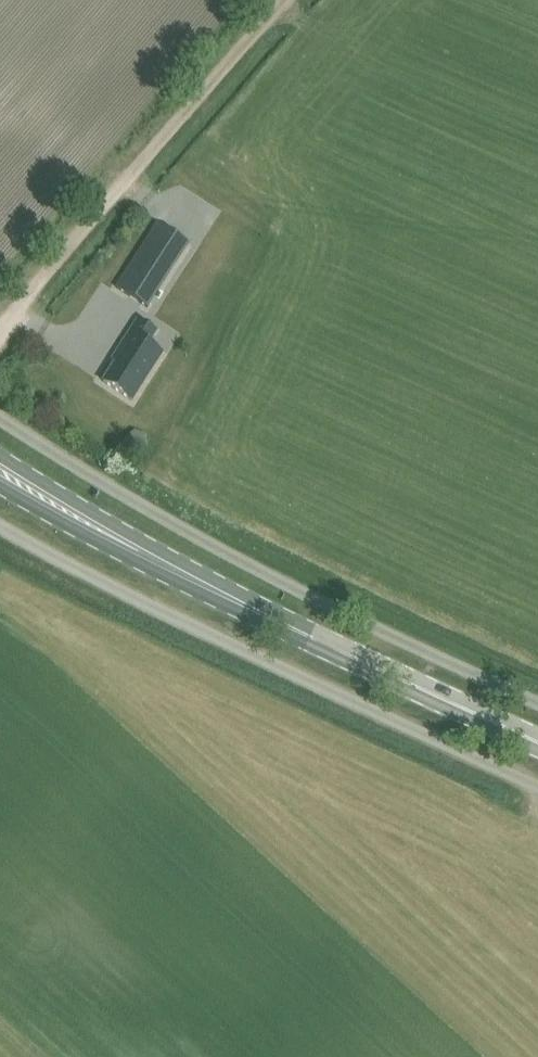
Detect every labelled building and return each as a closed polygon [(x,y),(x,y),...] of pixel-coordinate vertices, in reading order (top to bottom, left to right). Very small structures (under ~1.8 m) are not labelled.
[(159,224),(117,288),(148,308),(189,243),(159,224)] [(100,331),(118,298),(94,285),(77,318),(100,331)] [(116,362),(104,382),(133,400),(163,353),(148,344),(156,331),(138,320),(113,360),(116,362)]
